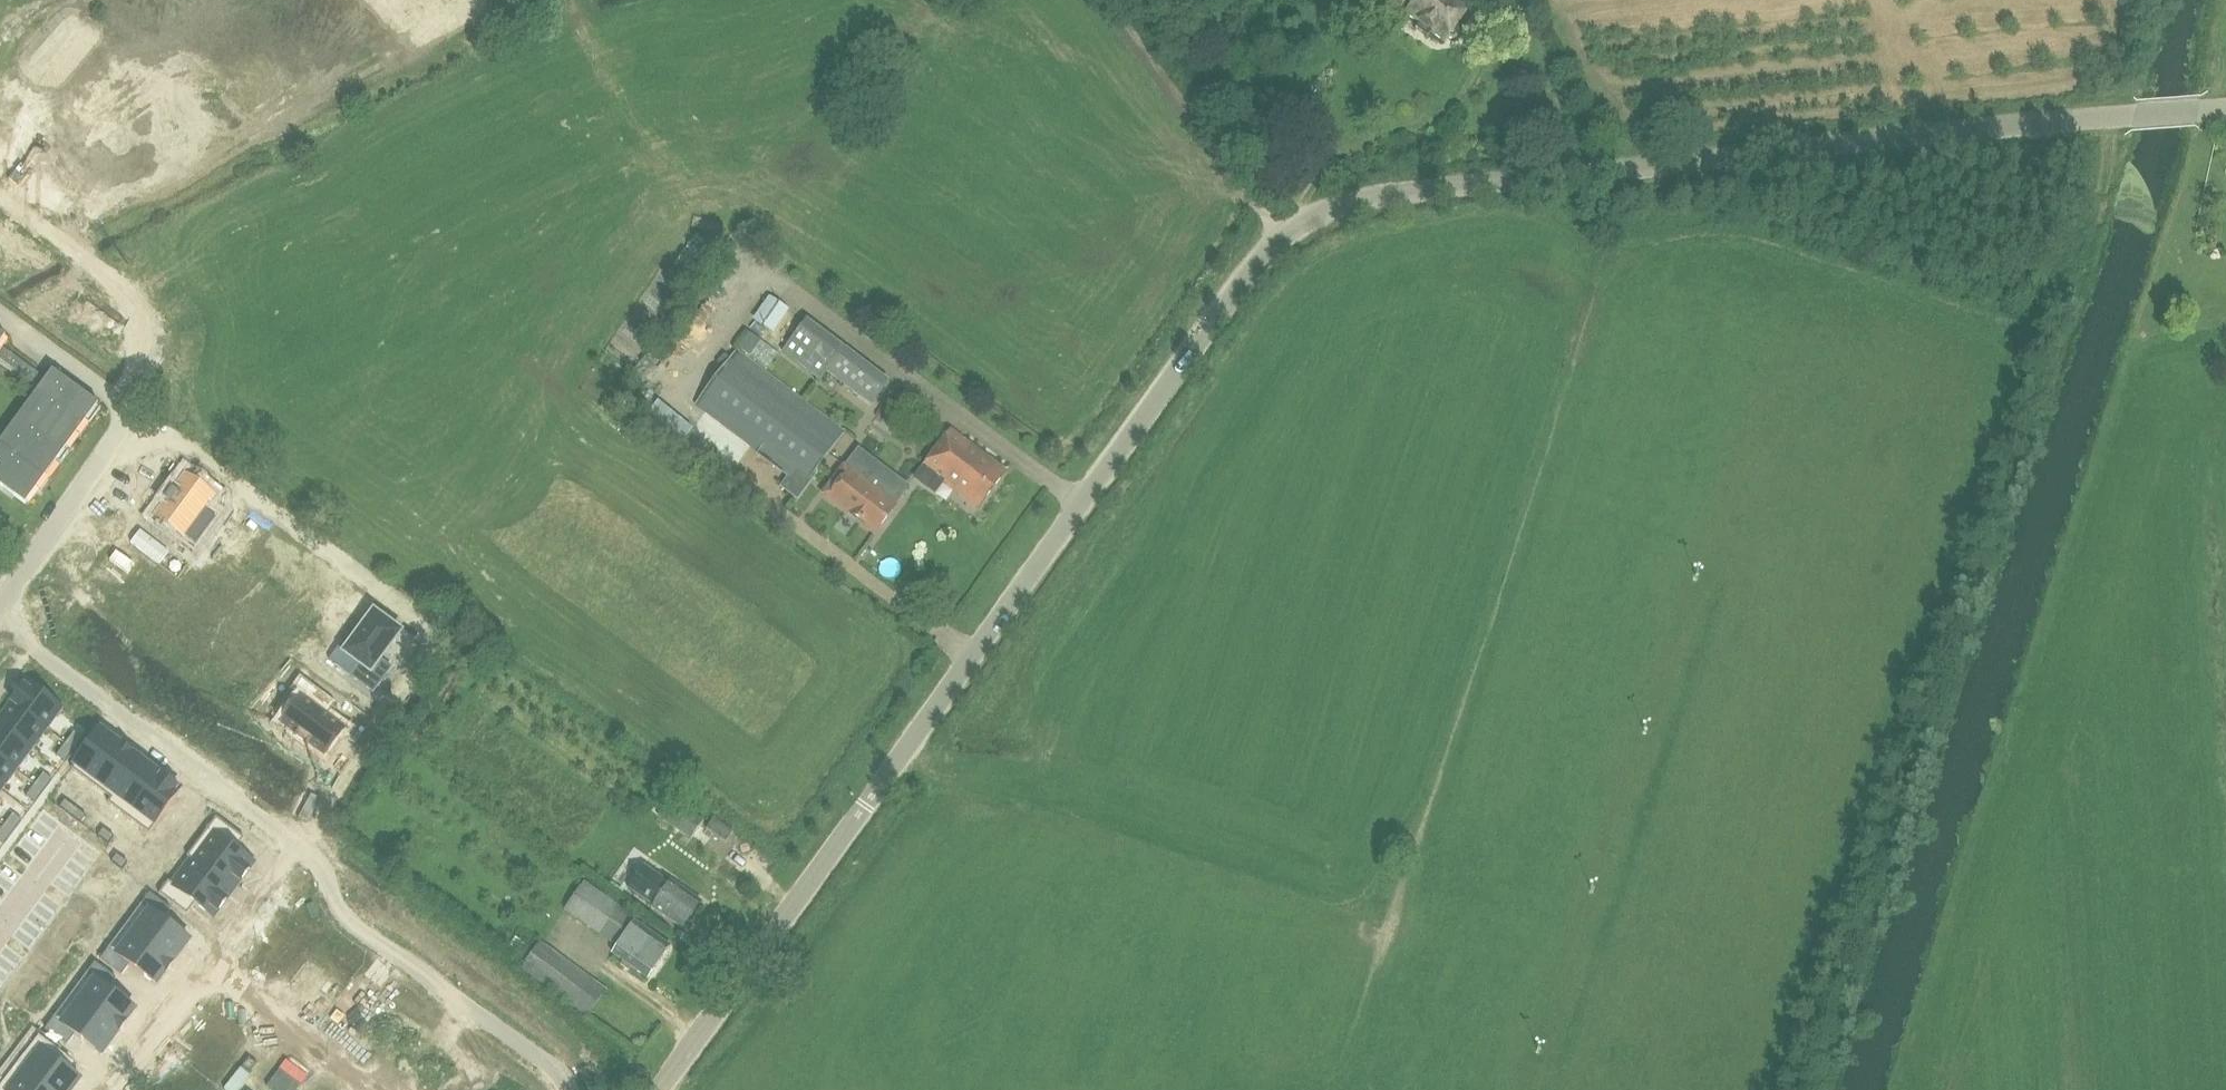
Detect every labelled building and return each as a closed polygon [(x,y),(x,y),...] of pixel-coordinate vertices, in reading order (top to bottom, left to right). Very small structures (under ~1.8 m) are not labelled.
[(1409,10),(1406,13),(1445,43),(1471,9),(1458,0),(1396,0),(1409,10)] [(679,261),(687,242),(676,237),(667,256),(679,261)] [(789,308),(769,295),(753,318),(773,332),(789,308)] [(809,325),(806,326),(785,354),(821,381),(826,373),(871,406),(888,382),(844,348),(841,352),(809,325)] [(39,388),(0,441),(0,485),(25,503),(98,404),(52,370),(46,379),(0,345),(0,359),(39,388)] [(737,351),(697,405),(804,485),(845,431),(737,351)] [(914,476),(935,492),(944,480),(979,507),(1005,471),(950,429),(914,476)] [(908,486),(859,449),(825,494),(876,532),(895,506),(894,505),(908,486)] [(167,499),(156,515),(196,545),(217,516),(205,507),(214,495),(185,475),(174,489),(172,488),(165,498),(167,499)] [(212,532),(196,554),(234,582),(240,574),(255,586),(276,558),(252,540),(255,537),(244,529),(242,532),(233,526),(223,540),(212,532)] [(368,606),(337,648),(356,661),(348,673),(371,690),(389,665),(376,655),(398,627),(368,606)] [(245,635),(240,642),(254,653),(259,646),(245,635)] [(334,703),(299,676),(289,691),(300,699),(282,725),(298,736),(297,737),(310,746),(311,744),(327,756),(344,729),(326,716),(334,703)] [(27,682),(11,703),(45,729),(61,707),(27,682)] [(340,683),(332,695),(353,711),(362,699),(340,683)] [(0,717),(0,726),(30,749),(45,729),(11,703),(0,717)] [(15,769),(30,749),(0,726),(0,758),(15,769)] [(100,730),(71,768),(92,784),(121,745),(100,730)] [(73,731),(65,743),(73,750),(82,738),(73,731)] [(65,743),(56,755),(64,761),(73,750),(65,743)] [(121,745),(92,784),(110,798),(111,798),(140,760),(121,745)] [(15,769),(0,758),(0,789),(15,769)] [(110,798),(107,802),(128,817),(160,774),(140,760),(111,798),(110,798)] [(43,772),(34,784),(43,790),(51,779),(43,772)] [(160,774),(128,817),(149,833),(181,791),(181,790),(160,774)] [(34,784),(26,796),(34,802),(43,790),(34,784)] [(181,790),(181,791),(192,799),(196,794),(184,785),(181,790)] [(691,840),(702,825),(707,818),(674,794),(658,815),(691,840)] [(64,799),(59,806),(70,814),(75,807),(64,799)] [(75,807),(70,814),(80,822),(86,815),(75,807)] [(13,813),(4,825),(12,831),(21,819),(13,813)] [(187,855),(187,856),(188,857),(191,859),(192,858),(232,888),(239,878),(240,879),(253,862),(236,849),(244,838),(216,817),(187,855)] [(725,841),(732,830),(713,817),(708,823),(705,827),(725,841)] [(0,830),(0,840),(4,843),(12,831),(4,825),(0,830)] [(103,828),(97,835),(108,843),(113,836),(103,828)] [(116,853),(111,861),(122,869),(127,862),(116,853)] [(168,881),(158,893),(187,914),(195,903),(213,916),(226,899),(224,898),(232,888),(192,858),(191,859),(172,884),(168,881)] [(644,864),(628,887),(653,905),(652,907),(682,928),(701,902),(671,881),(670,882),(644,864)] [(564,909),(616,947),(635,921),(637,918),(584,880),(564,909)] [(149,893),(125,926),(172,962),(189,940),(163,919),(171,909),(149,893)] [(635,921),(616,947),(612,953),(647,977),(670,945),(635,921)] [(125,926),(100,959),(121,975),(129,964),(155,985),(172,962),(125,926)] [(95,962),(70,995),(118,1031),(135,1009),(108,989),(116,979),(95,962)] [(22,963),(13,975),(20,980),(29,968),(22,963)] [(70,995),(45,1029),(66,1044),(74,1034),(101,1054),(118,1031),(70,995)] [(24,1071),(49,1089),(71,1089),(80,1078),(53,1059),(61,1047),(40,1032),(32,1043),(40,1049),(24,1070),(24,1071)] [(0,1085),(0,1089),(49,1089),(24,1071),(24,1070),(16,1064),(15,1065),(0,1085)]
